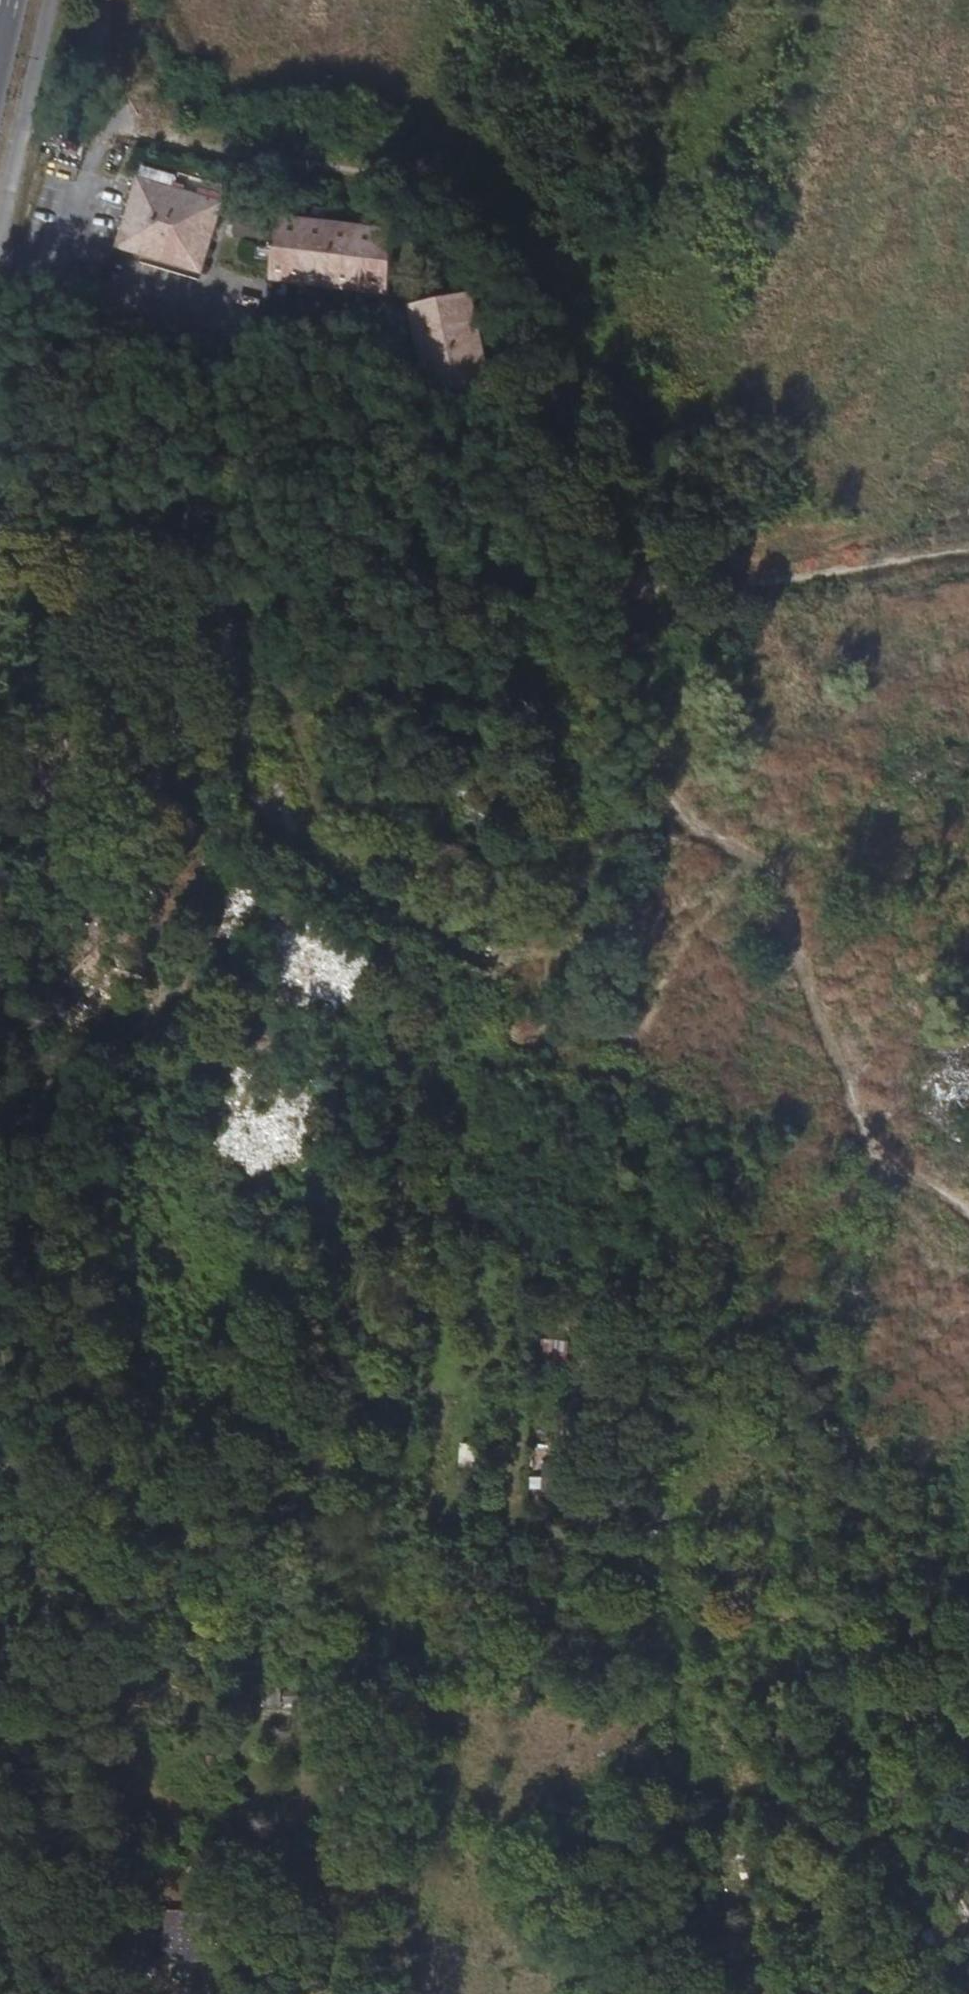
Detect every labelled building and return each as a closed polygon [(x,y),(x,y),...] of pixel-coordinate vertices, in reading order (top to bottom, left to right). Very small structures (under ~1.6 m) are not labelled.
[(226,189),(141,163),(114,248),(199,275),(226,189)] [(392,224),(274,214),(268,286),(386,295),(392,224)] [(486,298),(403,309),(420,427),(503,415),(486,298)] [(292,1693),(276,1695),(277,1711),(293,1709),(294,1707),(307,1706),(307,1695),(292,1696),(292,1693)] [(32,1730),(14,1729),(14,1741),(32,1741),(32,1730)]
